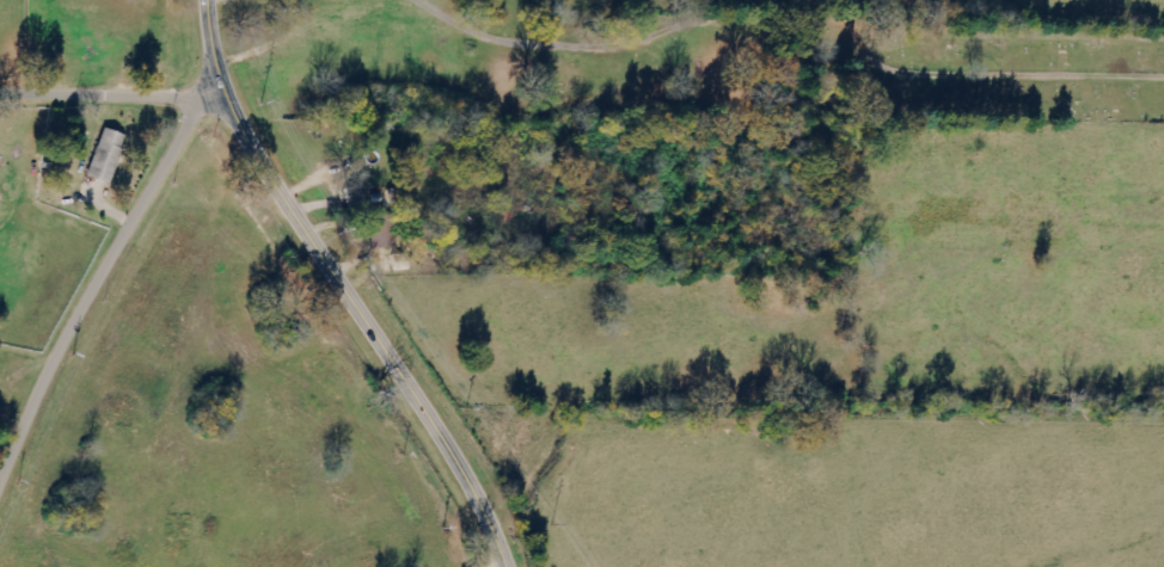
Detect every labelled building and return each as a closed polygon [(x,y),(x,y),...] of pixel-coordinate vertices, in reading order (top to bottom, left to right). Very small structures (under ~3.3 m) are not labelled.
[(99,127),(80,174),(103,184),(122,135),(99,127)]
